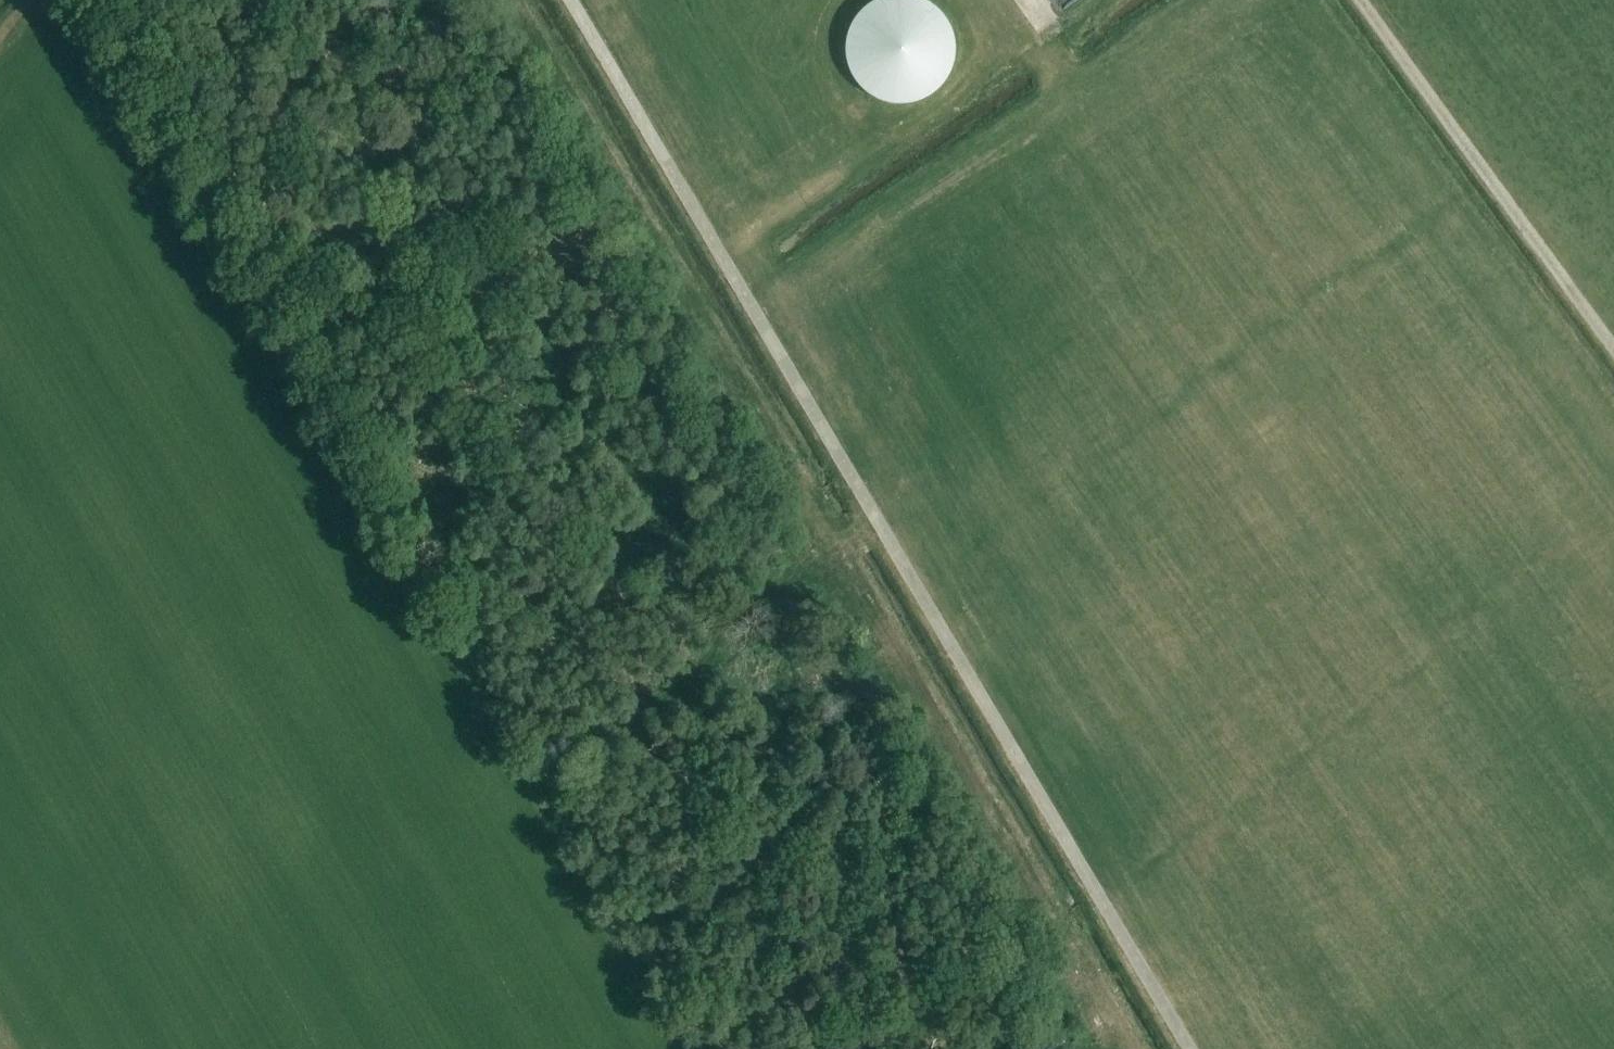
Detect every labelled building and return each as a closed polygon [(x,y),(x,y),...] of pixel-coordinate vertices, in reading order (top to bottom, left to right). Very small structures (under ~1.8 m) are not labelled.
[(858,85),(947,85),(948,2),(901,2),(901,19),(863,19),(863,40),(858,40),(858,85)]
